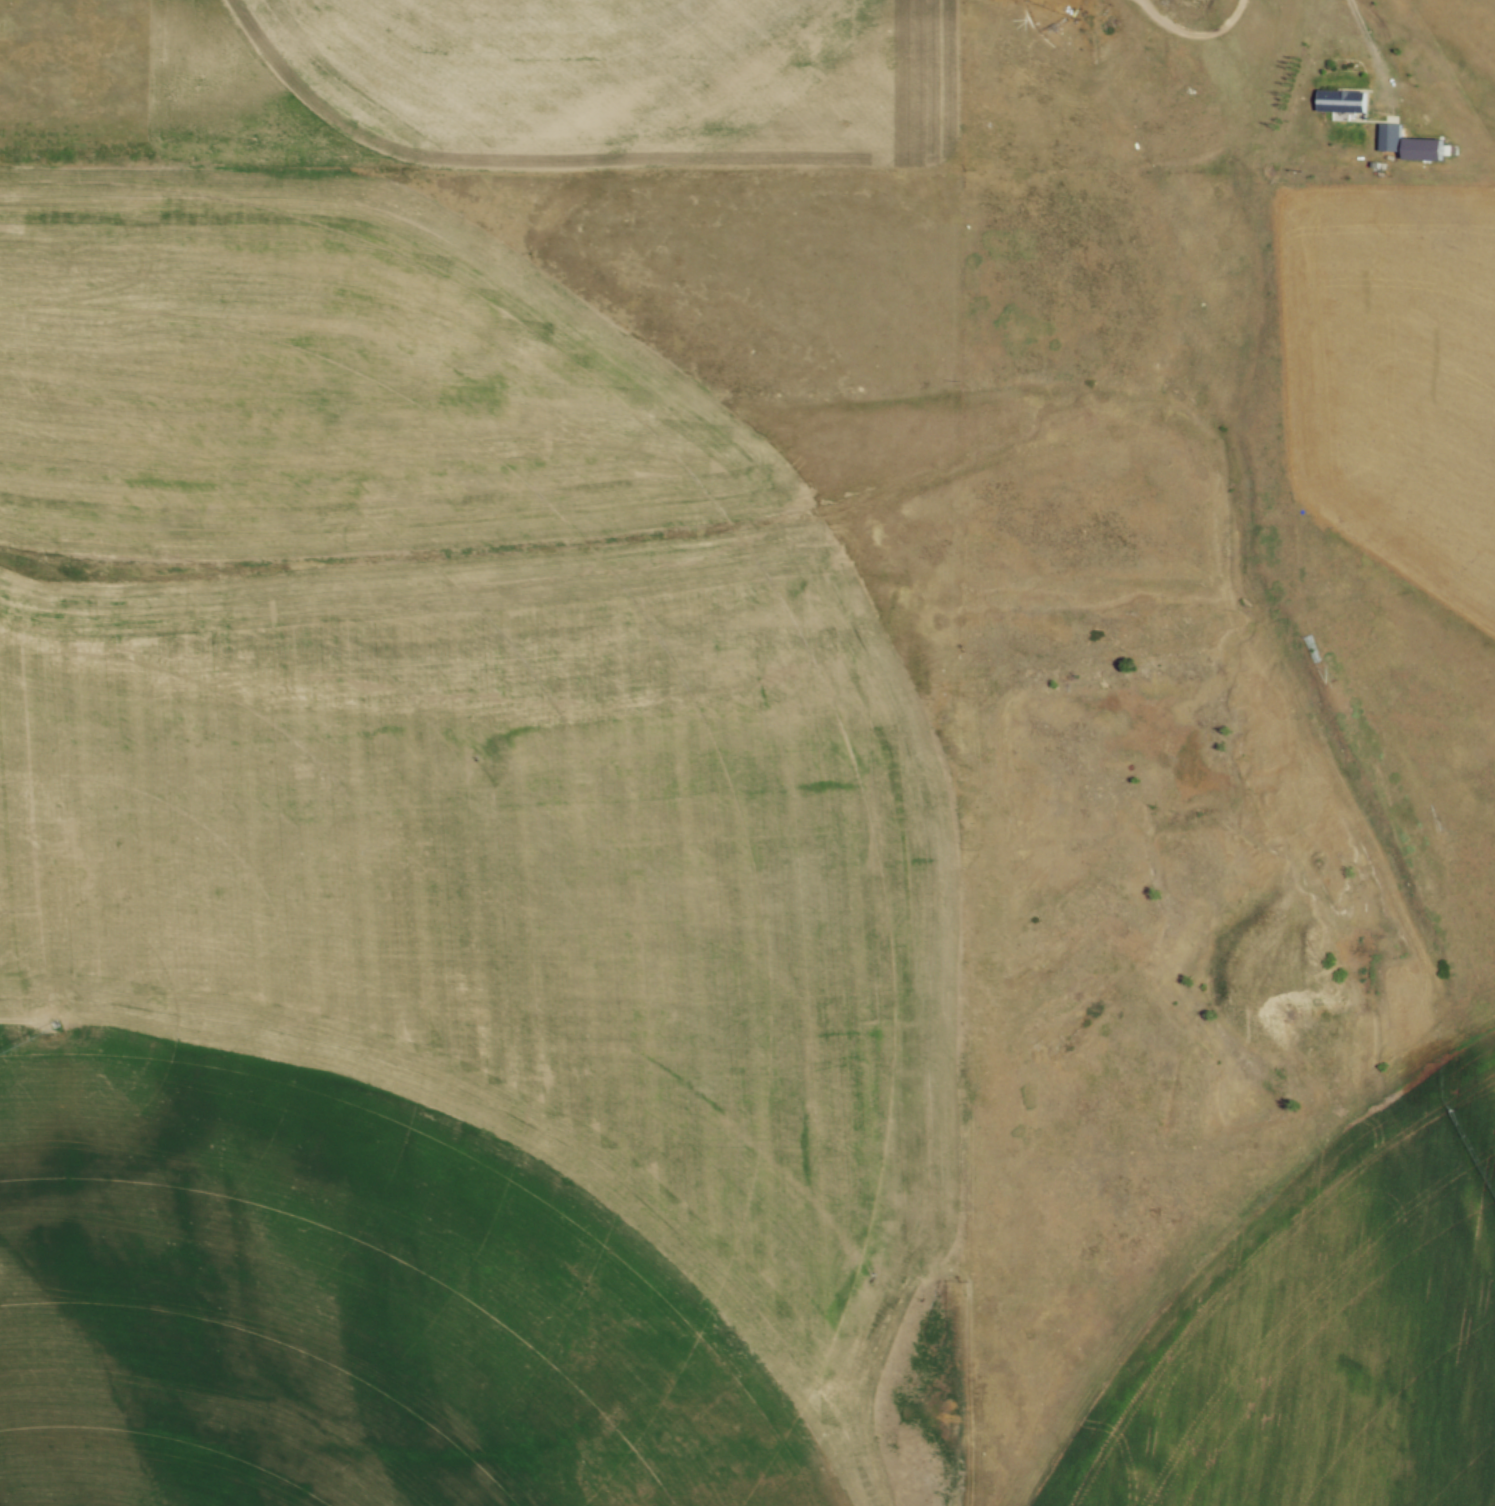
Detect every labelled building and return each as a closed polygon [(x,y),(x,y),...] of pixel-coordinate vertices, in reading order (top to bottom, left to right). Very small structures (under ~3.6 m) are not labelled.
[(1316,91),(1316,111),(1362,112),(1362,93),(1316,91)] [(1378,125),(1376,153),(1396,155),(1398,127),(1378,125)]
